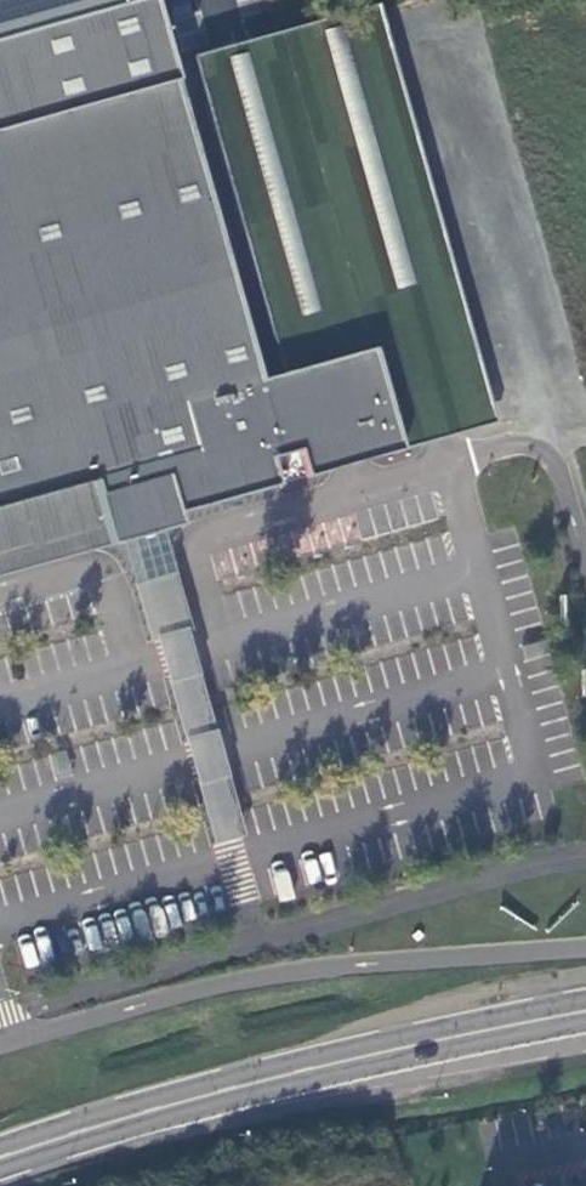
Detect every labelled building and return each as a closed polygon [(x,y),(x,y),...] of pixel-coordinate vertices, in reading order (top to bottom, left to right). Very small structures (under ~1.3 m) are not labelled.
[(99,531),(104,547),(120,543),(139,538),(160,531),(175,527),(171,515),(163,487),(274,455),(254,381),(146,0),(137,0),(0,39),(0,559),(99,531)] [(372,5),(188,58),(278,374),(254,381),(274,455),(163,487),(171,515),(389,452),(462,432),(492,424),(372,5)] [(0,559),(0,577),(104,547),(99,531),(0,559)] [(139,538),(120,543),(148,643),(153,641),(168,637),(184,633),(189,631),(160,531),(139,538)] [(168,637),(153,641),(157,655),(188,763),(211,845),(227,840),(242,836),(218,755),(188,647),(184,633),(168,637)]
